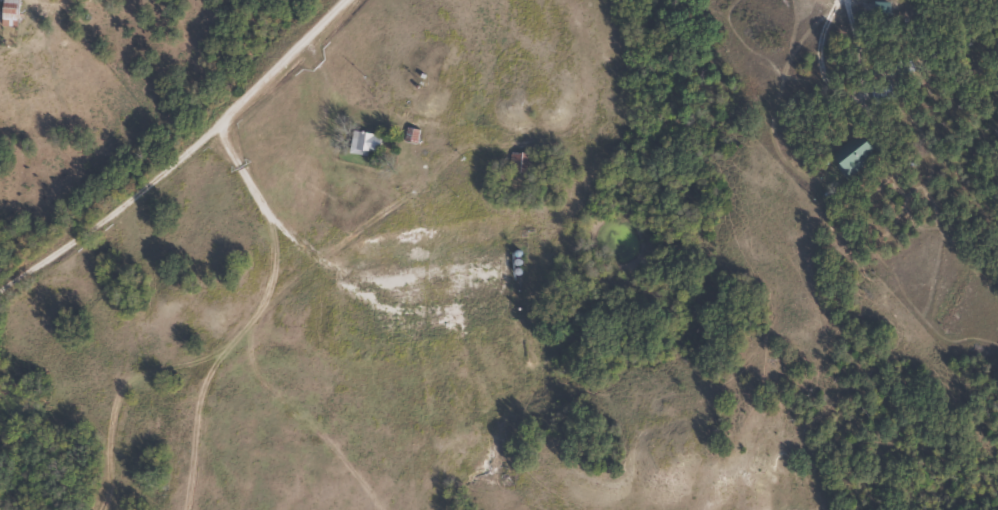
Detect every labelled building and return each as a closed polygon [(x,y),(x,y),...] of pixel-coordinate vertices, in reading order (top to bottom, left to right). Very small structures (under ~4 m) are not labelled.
[(15,0),(1,0),(1,27),(15,27),(15,0)] [(374,158),(379,136),(350,130),(346,151),(374,158)] [(825,160),(844,181),(871,156),(851,136),(825,160)] [(528,154),(509,154),(509,173),(528,173),(528,154)]
